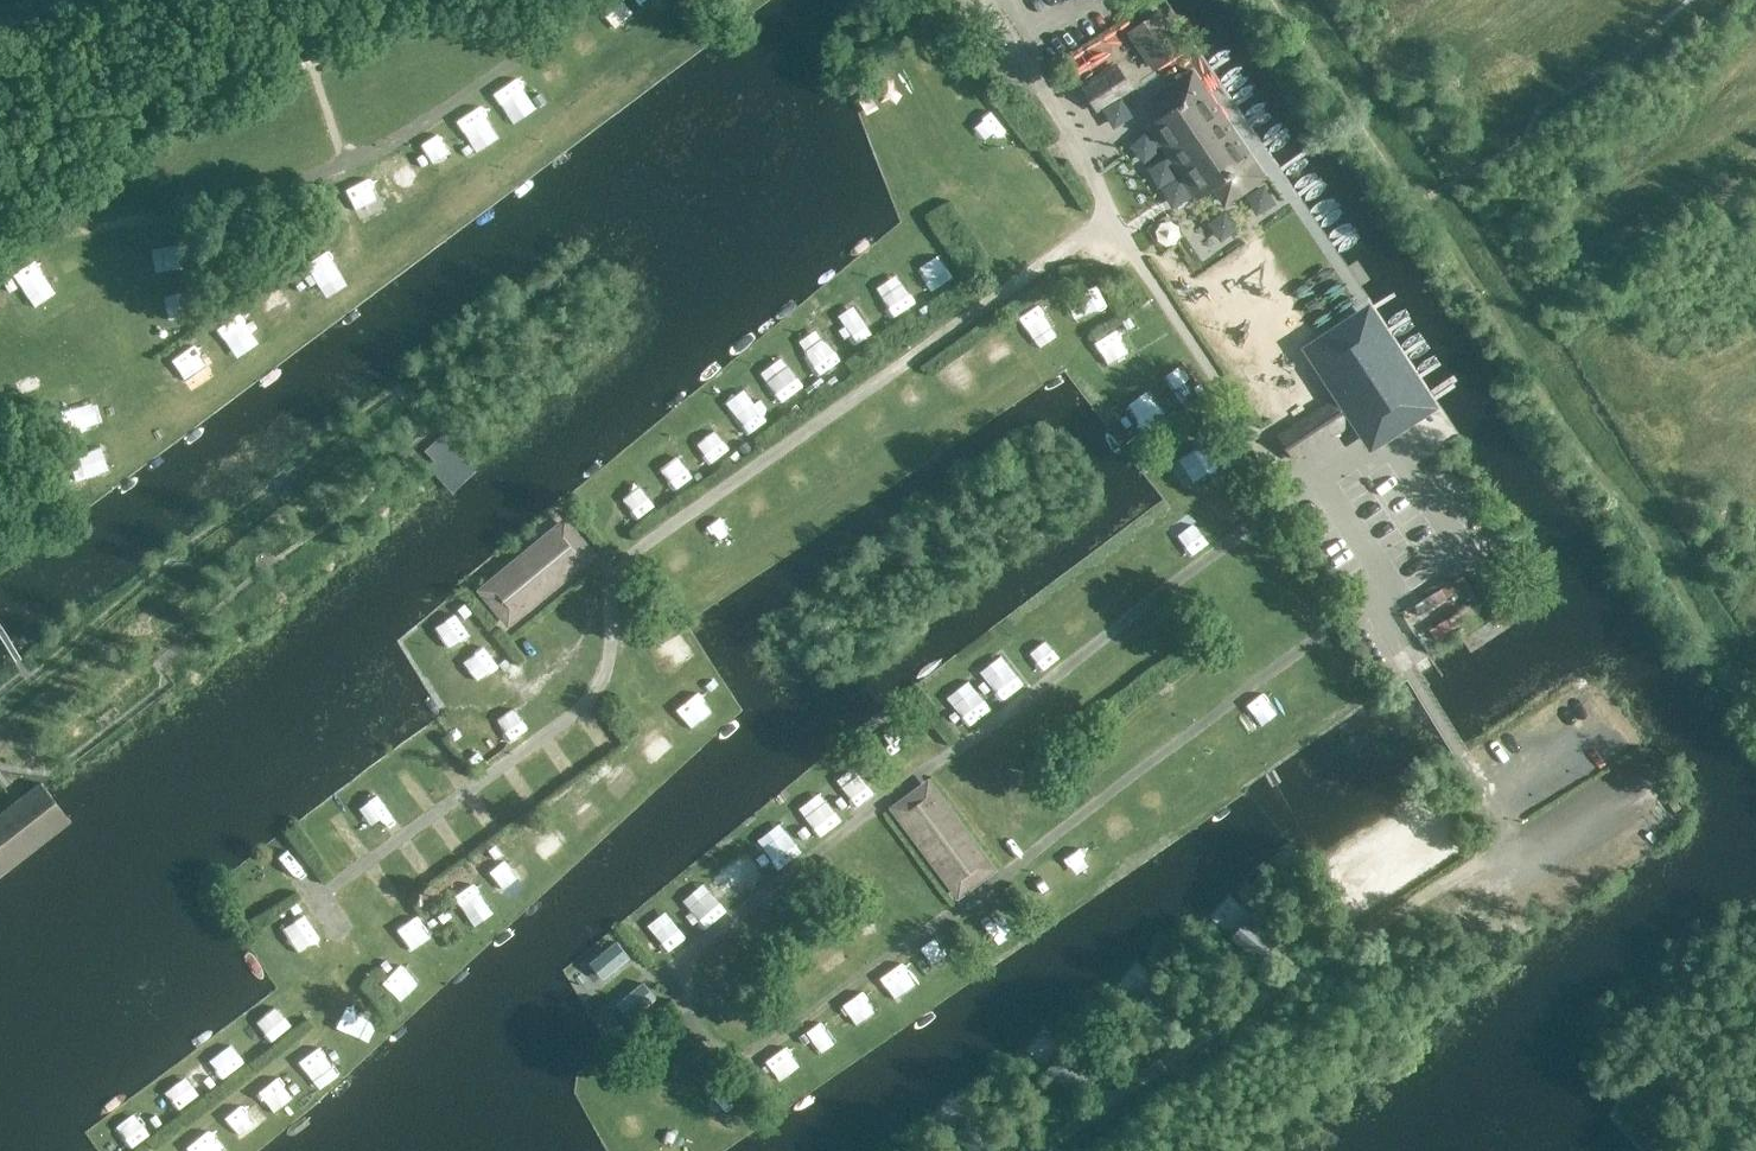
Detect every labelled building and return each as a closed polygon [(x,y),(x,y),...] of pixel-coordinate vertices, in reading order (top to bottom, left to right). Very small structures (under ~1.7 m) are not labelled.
[(1125,32),(1152,72),(1186,49),(1159,9),(1125,32)] [(1133,92),(1118,69),(1082,92),(1097,115),(1133,92)] [(861,83),(873,102),(894,89),(882,70),(861,83)] [(1163,118),(1148,128),(1197,200),(1212,190),(1225,207),(1266,179),(1193,71),(1151,100),(1163,118)] [(489,97),(500,111),(522,93),(511,80),(489,97)] [(513,121),(528,106),(519,97),(504,112),(513,121)] [(473,154),(496,141),(477,108),(454,120),(473,154)] [(970,124),(980,147),(1001,138),(991,115),(970,124)] [(393,200),(417,190),(403,156),(379,166),(393,200)] [(344,208),(371,196),(364,178),(336,189),(344,208)] [(329,261),(347,245),(336,234),(319,250),(329,261)] [(346,244),(332,263),(344,272),(358,253),(346,244)] [(929,283),(948,271),(941,259),(922,271),(929,283)] [(304,261),(290,274),(301,285),(315,272),(304,261)] [(247,304),(271,334),(293,316),(268,287),(247,304)] [(155,325),(190,324),(190,310),(178,310),(178,297),(154,298),(155,325)] [(1311,350),(1371,443),(1427,406),(1366,314),(1311,350)] [(238,316),(215,324),(220,338),(243,330),(238,316)] [(228,344),(242,357),(260,337),(246,324),(228,344)] [(1100,365),(1124,356),(1114,330),(1090,339),(1100,365)] [(199,342),(171,362),(181,377),(210,358),(199,342)] [(808,361),(817,375),(838,361),(830,348),(808,361)] [(184,379),(195,393),(220,373),(209,360),(184,379)] [(1331,398),(1276,435),(1295,464),(1349,426),(1331,398)] [(82,431),(99,424),(89,401),(72,407),(82,431)] [(443,437),(426,453),(435,463),(429,469),(444,486),(452,494),(475,473),(469,466),(443,437)] [(720,438),(696,455),(704,467),(728,449),(720,438)] [(1206,442),(1169,466),(1187,494),(1224,469),(1206,442)] [(77,484),(88,481),(82,455),(71,457),(77,484)] [(668,489),(690,481),(685,470),(664,478),(668,489)] [(483,591),(508,622),(589,555),(564,524),(541,543),(538,540),(503,569),(506,573),(483,591)] [(1454,569),(1468,591),(1480,584),(1465,562),(1454,569)] [(1432,591),(1400,610),(1412,628),(1443,609),(1432,591)] [(463,652),(474,642),(450,616),(439,626),(463,652)] [(645,636),(653,661),(674,655),(667,630),(645,636)] [(491,645),(478,657),(499,682),(512,670),(491,645)] [(968,681),(944,697),(954,712),(946,717),(959,736),(990,715),(968,681)] [(693,687),(673,706),(693,727),(714,708),(693,687)] [(496,734),(506,750),(530,733),(520,718),(496,734)] [(642,749),(657,762),(672,746),(657,733),(642,749)] [(1608,769),(1627,755),(1617,741),(1598,755),(1608,769)] [(595,779),(613,806),(636,790),(618,764),(595,779)] [(513,794),(524,788),(514,772),(503,779),(513,794)] [(841,788),(851,810),(869,802),(858,780),(841,788)] [(990,870),(927,786),(895,809),(913,833),(910,836),(937,872),(940,870),(958,894),(990,870)] [(74,824),(51,795),(45,787),(20,806),(0,821),(0,881),(74,824)] [(578,836),(599,819),(581,796),(559,813),(578,836)] [(555,831),(531,846),(543,865),(567,851),(555,831)] [(1053,846),(1069,866),(1089,852),(1073,831),(1053,846)] [(1343,900),(1367,891),(1351,848),(1326,857),(1343,900)] [(504,900),(524,883),(504,859),(484,876),(504,900)] [(474,892),(456,907),(469,923),(487,909),(474,892)] [(1279,947),(1247,920),(1230,939),(1263,966),(1279,947)] [(592,966),(601,977),(616,965),(617,967),(629,958),(616,942),(604,952),(605,955),(592,966)] [(872,978),(891,1005),(917,987),(898,959),(872,978)] [(387,998),(414,989),(407,968),(380,976),(387,998)] [(641,1007),(643,1009),(655,999),(642,983),(631,993),(633,995),(618,1007),(628,1018),(641,1007)] [(1187,1013),(1154,986),(1138,1006),(1171,1033),(1187,1013)] [(835,1004),(846,1018),(866,1003),(855,988),(835,1004)] [(1094,1079),(1061,1052),(1046,1071),(1079,1098),(1094,1079)] [(164,1108),(173,1116),(192,1095),(183,1087),(164,1108)] [(633,1108),(611,1121),(624,1143),(646,1130),(633,1108)] [(969,1118),(953,1137),(969,1150),(997,1150),(1001,1146),(969,1118)] [(679,1135),(683,1150),(684,1150),(705,1145),(700,1128),(679,1135)] [(123,1134),(125,1147),(147,1144),(145,1131),(123,1134)]
